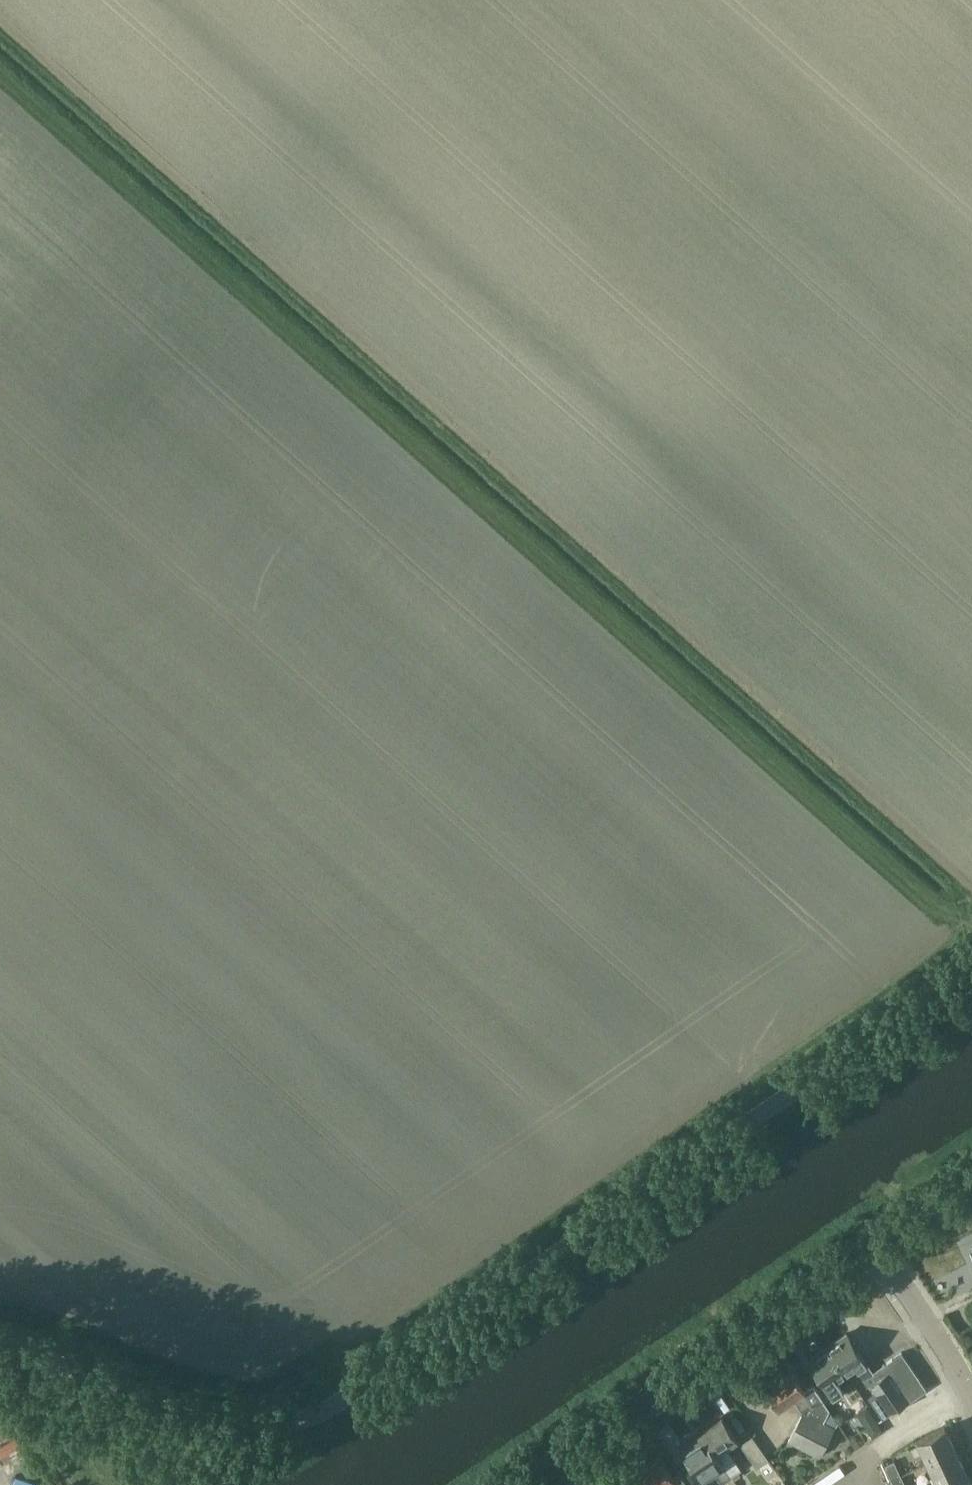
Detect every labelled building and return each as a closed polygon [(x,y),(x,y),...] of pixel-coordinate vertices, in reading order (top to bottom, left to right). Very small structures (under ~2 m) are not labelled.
[(848,1332),(828,1346),(847,1374),(858,1367),(865,1377),(864,1378),(868,1384),(871,1382),(876,1388),(864,1396),(881,1420),(892,1412),(928,1388),(903,1351),(874,1371),(848,1332)] [(828,1346),(810,1358),(836,1397),(845,1391),(838,1380),(847,1374),(828,1346)] [(821,1455),(835,1427),(838,1422),(813,1384),(805,1389),(792,1370),(765,1388),(779,1409),(795,1398),(803,1411),(789,1439),(821,1455)] [(724,1417),(702,1431),(732,1475),(741,1469),(727,1447),(739,1439),(724,1417)] [(946,1426),(919,1438),(930,1461),(957,1449),(946,1426)] [(702,1431),(681,1446),(696,1468),(695,1469),(703,1480),(715,1472),(721,1482),(731,1475),(732,1475),(702,1431)] [(757,1467),(769,1459),(752,1435),(740,1443),(757,1467)] [(957,1449),(930,1461),(940,1483),(967,1471),(957,1449)] [(680,1473),(673,1478),(661,1460),(635,1477),(641,1484),(688,1484),(680,1473)] [(894,1460),(884,1465),(891,1480),(901,1475),(894,1460)] [(940,1483),(941,1484),(971,1484),(971,1481),(967,1471),(940,1483)] [(891,1480),(893,1484),(906,1484),(901,1475),(891,1480)]
